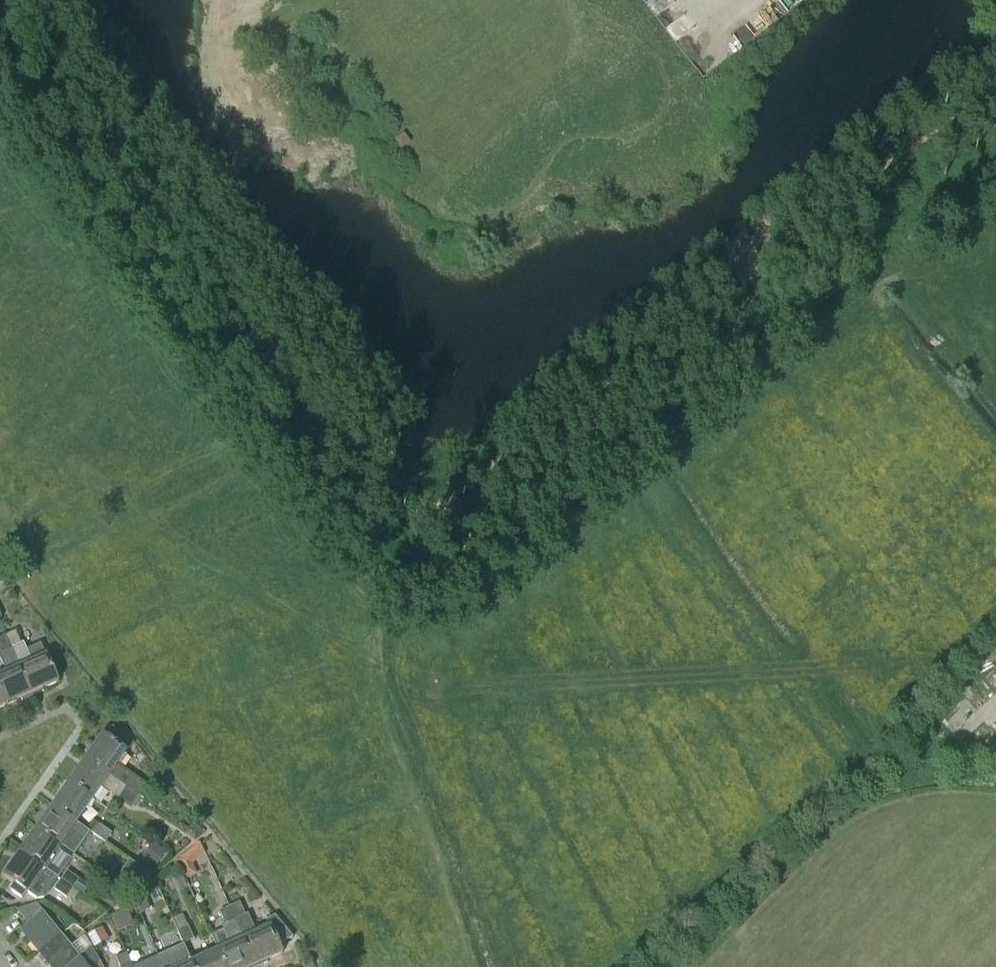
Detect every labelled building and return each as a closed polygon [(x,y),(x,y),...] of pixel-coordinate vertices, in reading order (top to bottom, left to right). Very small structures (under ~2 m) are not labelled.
[(21,644),(15,631),(5,636),(11,649),(21,644)] [(5,636),(0,638),(0,652),(0,653),(11,649),(5,636)] [(21,644),(11,649),(32,694),(58,683),(46,656),(32,662),(23,643),(21,644)] [(6,674),(0,677),(0,693),(6,706),(32,694),(11,649),(0,653),(0,659),(6,674)] [(86,759),(118,782),(125,772),(117,767),(129,749),(112,728),(103,736),(102,736),(86,759)] [(118,782),(86,759),(69,783),(93,800),(101,788),(118,800),(119,798),(131,806),(138,796),(127,788),(118,782)] [(133,780),(127,788),(138,796),(144,788),(133,780)] [(93,800),(69,783),(53,806),(77,823),(93,800)] [(87,830),(77,823),(53,806),(36,829),(60,846),(73,855),(90,832),(87,830)] [(112,834),(93,821),(87,830),(90,832),(105,843),(112,834)] [(36,829),(20,852),(44,869),(60,846),(36,829)] [(145,860),(156,868),(167,853),(156,845),(145,860)] [(20,852),(3,876),(13,883),(8,890),(23,900),(28,892),(44,869),(20,852)] [(130,862),(115,884),(130,894),(151,876),(130,862)] [(198,877),(193,867),(183,872),(188,882),(198,877)] [(67,871),(61,881),(73,890),(83,896),(89,887),(80,880),(67,871)] [(66,899),(73,890),(61,881),(54,890),(66,899)] [(150,909),(144,895),(134,900),(141,913),(150,909)] [(229,907),(235,919),(245,914),(240,903),(229,907)] [(38,954),(61,934),(42,911),(37,904),(17,910),(28,923),(19,931),(38,954)] [(235,919),(229,907),(219,912),(224,924),(235,919)] [(127,910),(112,917),(119,933),(134,926),(127,910)] [(178,930),(188,926),(183,915),(173,920),(178,930)] [(248,915),(235,920),(256,966),(282,954),(278,945),(293,938),(275,916),(266,920),(269,928),(256,934),(248,915)] [(235,920),(222,926),(231,945),(218,951),(225,966),(254,966),(256,966),(235,920)] [(178,930),(177,931),(183,944),(193,940),(188,926),(178,930)] [(87,936),(93,948),(108,940),(101,928),(87,936)] [(38,954),(49,966),(67,966),(80,957),(61,934),(38,954)] [(85,954),(94,965),(100,961),(92,948),(85,954)] [(218,951),(192,963),(194,966),(225,966),(218,951)] [(126,954),(116,958),(119,966),(132,966),(126,954)] [(67,966),(88,966),(80,957),(67,966)]
